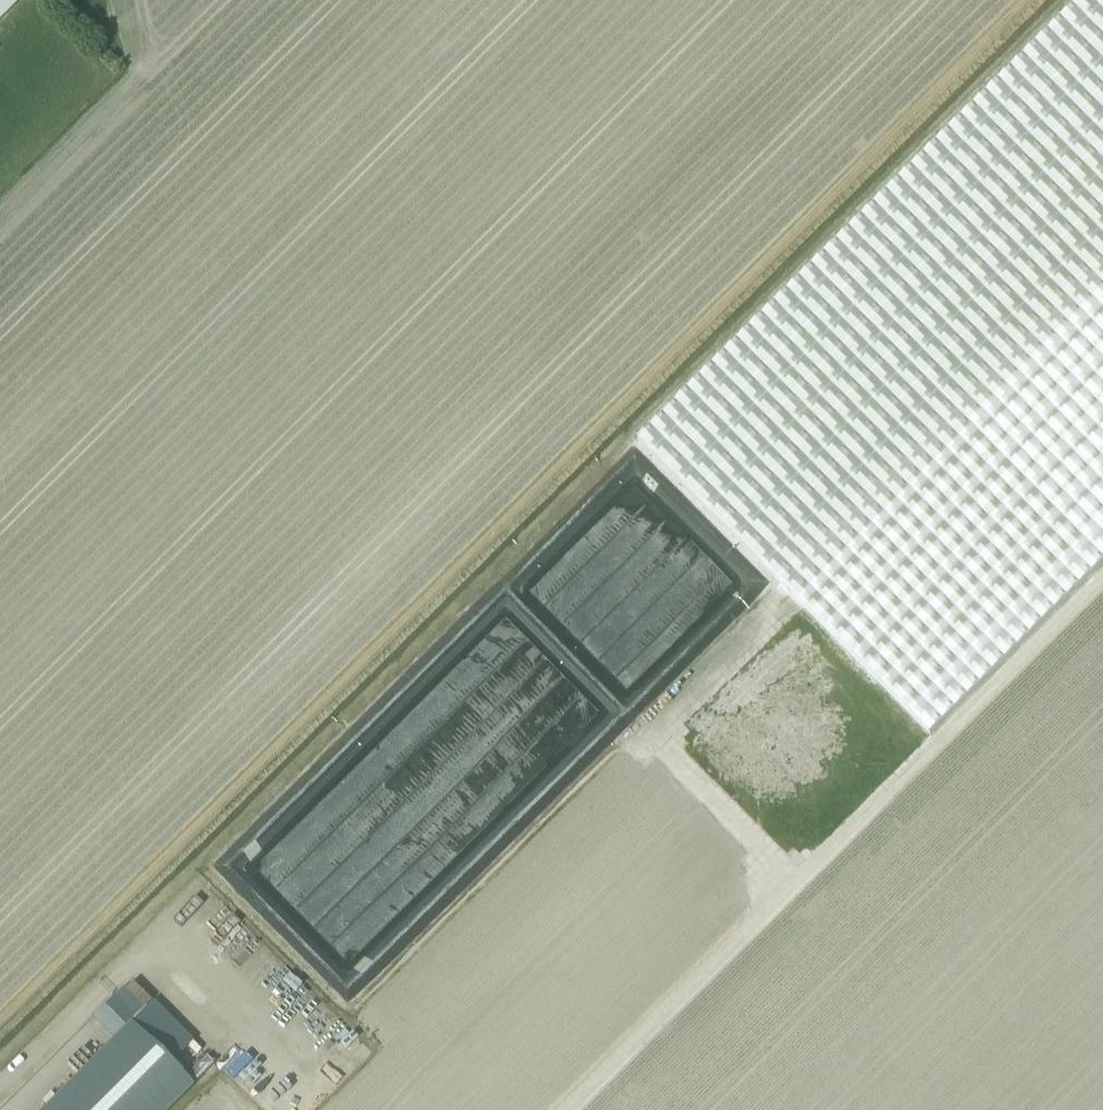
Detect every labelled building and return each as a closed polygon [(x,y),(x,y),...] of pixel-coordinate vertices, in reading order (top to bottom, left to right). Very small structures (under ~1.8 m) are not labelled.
[(639,441),(931,734),(1102,563),(1102,0),(1081,0),(639,441)] [(131,1023),(136,1018),(115,996),(93,1018),(114,1040),(44,1109),(168,1109),(193,1085),(131,1023)]
